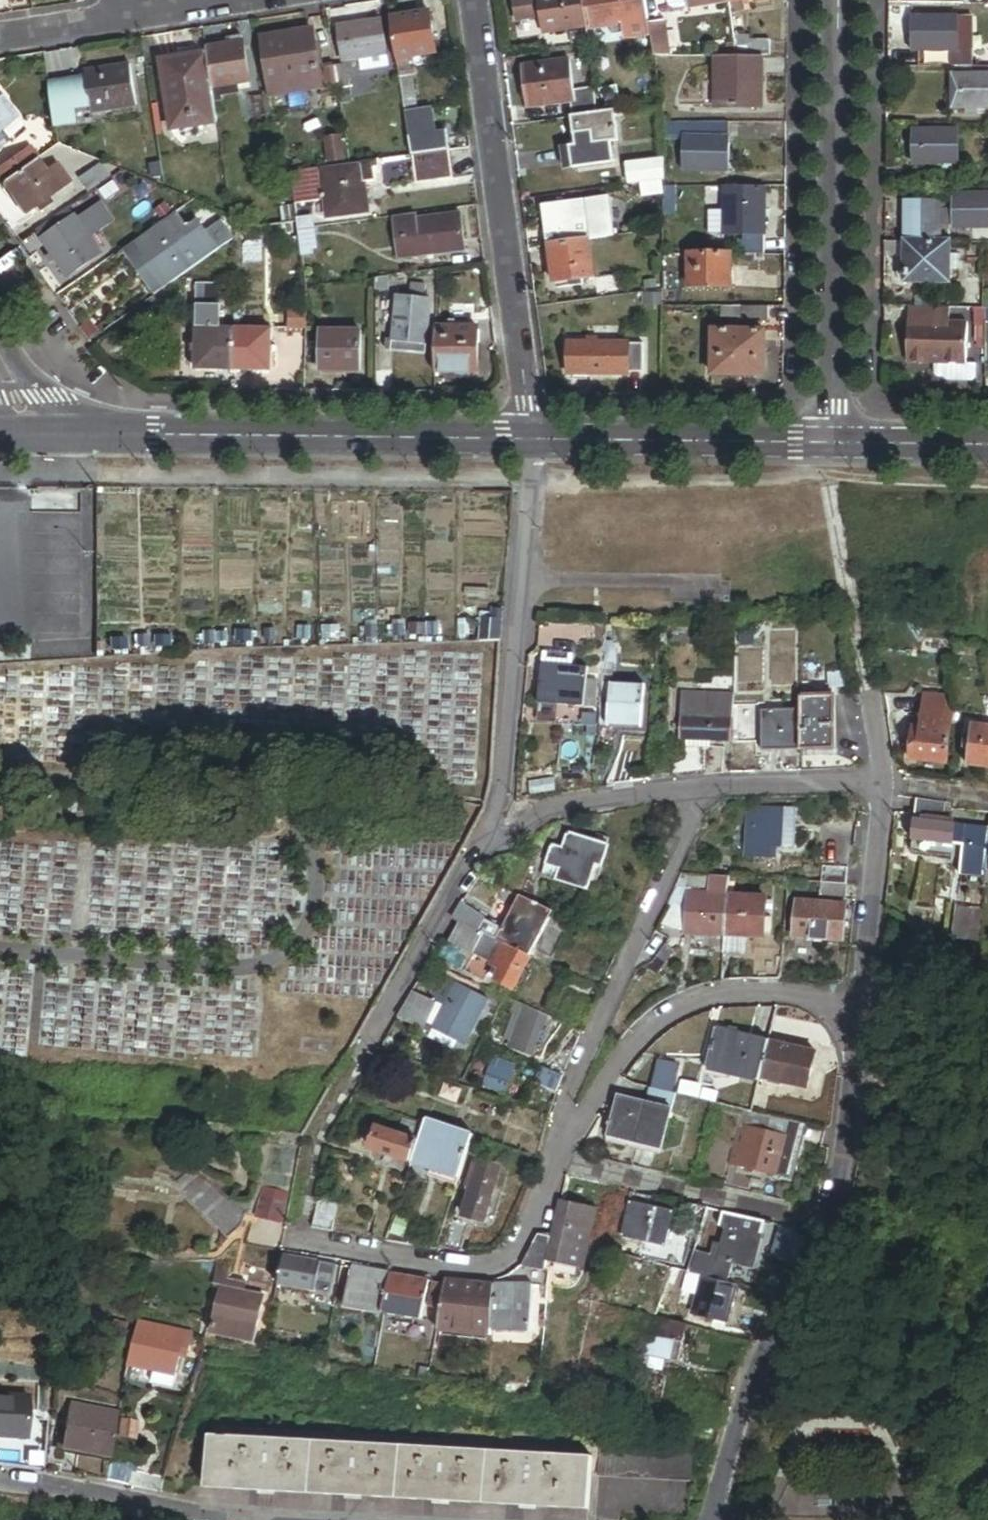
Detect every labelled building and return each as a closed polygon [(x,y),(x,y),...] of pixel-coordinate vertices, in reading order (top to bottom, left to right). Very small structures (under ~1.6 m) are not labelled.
[(517,22),(541,19),(543,36),(587,29),(583,0),(513,0),(517,22)] [(587,29),(587,31),(622,26),(628,25),(624,0),(583,0),(587,29)] [(645,0),(624,0),(628,25),(649,22),(645,0)] [(729,0),(688,0),(690,10),(729,3),(729,0)] [(431,13),(391,20),(397,59),(437,53),(431,13)] [(974,65),(972,15),(913,18),(915,51),(953,50),(954,66),(974,65)] [(382,21),(338,28),(343,61),(359,59),(386,54),(387,54),(382,21)] [(628,25),(622,26),(624,42),(651,37),(649,22),(628,25)] [(651,24),(654,56),(670,55),(669,47),(667,35),(666,22),(651,24)] [(316,29),(259,38),(269,101),(322,92),(326,92),(322,70),(316,29)] [(667,35),(669,47),(676,46),(674,34),(667,35)] [(250,84),(244,43),(243,43),(242,37),(227,40),(228,45),(206,49),(206,50),(213,90),(250,84)] [(760,57),(773,57),(773,42),(741,42),(741,57),(760,57)] [(737,57),(737,45),(728,45),(728,57),(737,57)] [(217,120),(213,90),(206,50),(162,58),(173,127),(217,120)] [(386,54),(359,59),(362,73),(388,69),(386,54)] [(741,57),(737,57),(728,57),(716,57),(716,109),(760,109),(760,57),(741,57)] [(530,108),(569,103),(576,102),(574,91),(570,61),(524,67),(530,108)] [(347,67),(335,68),(338,90),(350,88),(347,67)] [(136,110),(130,68),(86,74),(87,78),(87,85),(72,88),(71,81),(50,84),(56,123),(77,119),(136,110)] [(335,68),(322,70),(326,92),(322,92),(323,99),(339,96),(338,90),(335,68)] [(410,70),(399,72),(401,85),(412,84),(410,70)] [(954,76),(954,109),(987,109),(987,76),(973,76),(954,76)] [(87,85),(87,78),(71,81),(72,88),(87,85)] [(401,85),(404,104),(415,103),(412,84),(401,85)] [(596,88),(574,91),(576,102),(598,99),(596,88)] [(263,96),(250,98),(254,124),(267,122),(263,96)] [(572,118),(600,114),(598,99),(576,102),(569,103),(572,118)] [(412,156),(450,151),(447,128),(438,130),(434,105),(405,110),(412,156)] [(618,142),(614,112),(600,114),(572,118),(574,135),(592,132),(594,145),(611,143),(618,142)] [(79,128),(77,119),(56,123),(57,131),(79,128)] [(698,123),(665,123),(665,140),(684,140),(684,138),(697,138),(698,123)] [(729,138),(729,124),(698,123),(697,138),(729,138)] [(958,131),(915,132),(915,165),(959,164),(958,131)] [(614,164),(611,143),(594,145),(592,132),(574,135),(576,146),(560,148),(563,171),(614,164)] [(348,158),(341,135),(324,141),(330,163),(348,158)] [(729,138),(697,138),(684,138),(684,140),(684,170),(729,171),(729,138)] [(3,183),(36,160),(29,150),(0,170),(0,179),(3,183)] [(455,179),(450,151),(412,156),(416,185),(455,179)] [(36,160),(3,183),(24,215),(38,205),(44,201),(58,191),(49,179),(36,160)] [(662,180),(666,180),(663,160),(627,164),(630,184),(640,183),(662,180)] [(375,171),(374,161),(362,163),(362,168),(364,185),(377,183),(375,171)] [(103,165),(81,181),(90,194),(112,178),(103,165)] [(368,213),(364,185),(362,168),(323,173),(329,218),(368,213)] [(161,169),(150,170),(152,182),(162,180),(161,169)] [(61,171),(49,179),(58,191),(69,184),(61,171)] [(662,180),(640,183),(641,198),(664,195),(662,180)] [(745,235),(764,235),(765,190),(725,189),(725,211),(725,231),(725,235),(745,235)] [(956,210),(956,230),(987,230),(987,197),(956,196),(956,210)] [(609,200),(584,203),(589,242),(614,238),(609,200)] [(44,201),(38,205),(41,211),(48,206),(44,201)] [(906,202),(906,242),(942,243),(942,230),(942,210),(942,202),(906,202)] [(304,203),(295,205),(296,208),(297,220),(313,218),(311,207),(305,208),(304,203)] [(543,209),(548,247),(589,242),(584,203),(543,209)] [(296,208),(281,210),(283,225),(298,223),(297,220),(296,208)] [(75,217),(70,209),(37,232),(43,240),(75,217)] [(956,210),(942,210),(942,230),(956,230),(956,210)] [(725,211),(714,211),(714,231),(725,231),(725,211)] [(177,213),(128,248),(144,270),(148,267),(164,289),(235,238),(222,221),(207,232),(198,220),(187,227),(177,213)] [(417,223),(416,215),(393,218),(398,261),(465,252),(460,217),(417,223)] [(102,254),(75,217),(43,240),(69,277),(102,254)] [(313,218),(297,220),(298,223),(299,231),(314,229),(313,218)] [(314,229),(299,231),(300,241),(315,239),(314,229)] [(740,255),(764,255),(764,235),(745,235),(745,241),(740,241),(740,255)] [(315,239),(300,241),(302,257),(312,255),(311,250),(317,249),(315,239)] [(589,242),(548,247),(553,284),(594,278),(589,242)] [(942,243),(906,242),(906,284),(950,284),(951,243),(942,243)] [(732,255),(691,255),(690,288),(731,289),(732,255)] [(389,277),(377,279),(377,291),(389,291),(389,277)] [(412,285),(410,299),(425,301),(427,286),(412,285)] [(662,307),(692,307),(692,298),(662,297),(662,307)] [(425,301),(410,299),(398,298),(393,341),(426,345),(431,301),(425,301)] [(950,307),(910,306),(909,362),(968,363),(969,321),(950,321),(950,307)] [(742,307),(722,307),(722,318),(742,318),(742,307)] [(769,323),(769,307),(742,307),(742,318),(742,323),(769,323)] [(197,330),(220,330),(220,308),(197,308),(197,330)] [(480,329),(436,328),(435,373),(480,374),(480,329)] [(234,372),(235,330),(220,330),(197,330),(197,371),(234,372)] [(272,331),(235,330),(234,372),(272,372),(272,331)] [(765,331),(713,331),(713,376),(764,377),(765,331)] [(360,334),(319,334),(320,373),(360,372),(360,334)] [(425,356),(426,345),(393,341),(387,340),(385,351),(425,356)] [(585,354),(585,344),(569,344),(568,354),(585,354)] [(629,372),(629,344),(585,344),(585,354),(609,354),(609,374),(629,375),(629,372)] [(645,345),(629,344),(629,372),(645,372),(645,345)] [(585,354),(568,354),(568,374),(609,374),(609,354),(585,354)] [(506,632),(508,611),(486,610),(484,633),(506,632)] [(760,627),(744,628),(744,641),(760,641),(760,627)] [(974,646),(956,644),(956,655),(963,656),(973,657),(974,646)] [(541,649),(540,662),(574,664),(575,651),(541,649)] [(607,657),(603,720),(645,722),(649,682),(614,679),(616,658),(607,657)] [(574,664),(540,662),(538,702),(588,705),(590,677),(591,665),(574,664)] [(601,678),(590,677),(588,705),(599,705),(601,678)] [(603,720),(603,726),(651,729),(654,682),(649,682),(645,722),(603,720)] [(685,735),(692,735),(692,742),(712,743),(713,736),(737,737),(739,689),(687,686),(685,735)] [(840,692),(806,692),(806,706),(807,746),(840,746),(840,692)] [(924,694),(923,708),(923,713),(922,715),(916,715),(915,728),(951,732),(954,697),(924,694)] [(807,746),(806,706),(769,707),(769,746),(807,746)] [(978,727),(979,721),(966,720),(963,750),(969,751),(971,727),(978,727)] [(978,727),(971,727),(969,751),(968,767),(987,769),(987,728),(982,727),(978,727)] [(947,764),(951,732),(915,728),(911,761),(947,764)] [(712,743),(710,770),(727,770),(729,744),(712,743)] [(621,751),(617,782),(638,779),(643,748),(621,751)] [(560,774),(534,778),(536,791),(562,787),(560,774)] [(946,805),(917,801),(916,815),(945,818),(946,805)] [(798,842),(801,806),(755,804),(754,820),(763,821),(772,821),(772,835),(777,835),(776,841),(798,842)] [(944,824),(945,818),(916,815),(915,821),(944,824)] [(954,825),(944,824),(915,821),(913,840),(963,846),(965,828),(954,825)] [(557,841),(551,861),(566,865),(562,877),(594,887),(602,861),(608,863),(615,841),(601,837),(573,828),(568,845),(557,841)] [(985,830),(965,828),(963,846),(962,859),(960,876),(980,878),(985,830)] [(760,856),(761,831),(744,830),(743,855),(760,856)] [(603,831),(601,837),(615,841),(615,835),(603,831)] [(963,846),(913,840),(912,853),(962,859),(963,846)] [(548,872),(562,877),(566,865),(551,861),(548,872)] [(829,863),(828,879),(853,880),(855,865),(829,863)] [(711,885),(712,872),(686,871),(681,883),(694,884),(711,885)] [(716,872),(715,893),(733,894),(734,873),(716,872)] [(853,880),(828,879),(827,894),(852,896),(853,880)] [(675,895),(674,905),(693,906),(694,891),(694,884),(681,883),(675,895)] [(558,908),(524,891),(506,928),(502,936),(501,937),(535,954),(558,908)] [(692,929),(730,931),(733,894),(715,893),(694,891),(693,906),(692,929)] [(733,894),(730,931),(768,933),(771,896),(733,894)] [(854,901),(803,898),(802,934),(851,937),(854,901)] [(491,914),(465,901),(458,915),(464,918),(484,928),(491,914)] [(979,940),(981,908),(955,906),(953,938),(979,940)] [(508,923),(491,914),(484,928),(501,937),(502,936),(506,928),(508,923)] [(484,928),(464,918),(454,939),(499,961),(507,966),(502,977),(519,985),(535,954),(501,937),(484,928)] [(507,966),(499,961),(494,973),(502,977),(507,966)] [(447,1005),(441,1016),(473,1031),(491,997),(460,981),(447,1005)] [(440,989),(435,998),(440,1000),(439,1001),(444,1003),(448,994),(440,989)] [(409,1002),(434,1013),(439,1001),(440,1000),(435,998),(416,990),(409,1002)] [(529,1002),(519,998),(514,1009),(517,1009),(517,1011),(525,1014),(529,1002)] [(439,1001),(434,1013),(441,1016),(447,1005),(444,1003),(439,1001)] [(428,1026),(434,1013),(409,1002),(402,1015),(428,1026)] [(551,1012),(529,1002),(525,1014),(516,1037),(514,1044),(537,1051),(540,1042),(546,1026),(551,1012)] [(508,1035),(516,1037),(525,1014),(517,1011),(508,1035)] [(434,1013),(428,1026),(435,1029),(438,1023),(441,1016),(434,1013)] [(473,1031),(441,1016),(438,1023),(461,1036),(468,1040),(473,1031)] [(456,1045),(461,1036),(438,1023),(435,1029),(433,1032),(456,1045)] [(555,1029),(546,1026),(540,1042),(549,1045),(555,1029)] [(765,1076),(774,1039),(721,1027),(713,1066),(765,1077),(765,1076)] [(820,1050),(774,1039),(765,1076),(812,1087),(820,1050)] [(514,1068),(495,1061),(489,1077),(493,1079),(491,1084),(506,1090),(514,1068)] [(563,1089),(567,1074),(551,1067),(543,1063),(536,1078),(563,1089)] [(695,1096),(654,1086),(651,1099),(692,1108),(695,1096)] [(683,1150),(692,1108),(651,1099),(621,1092),(615,1118),(612,1117),(609,1124),(613,1125),(612,1133),(683,1150)] [(795,1119),(757,1110),(751,1109),(748,1124),(750,1125),(792,1135),(795,1119)] [(417,1159),(429,1121),(408,1115),(403,1131),(381,1124),(375,1145),(417,1159)] [(476,1135),(477,1131),(430,1117),(429,1120),(429,1121),(417,1159),(464,1174),(476,1135)] [(809,1122),(795,1119),(792,1135),(805,1138),(809,1122)] [(741,1161),(750,1125),(748,1124),(741,1123),(732,1159),(741,1161)] [(783,1171),(792,1135),(750,1125),(741,1161),(783,1171)] [(681,1156),(683,1150),(612,1133),(610,1139),(681,1156)] [(805,1138),(792,1135),(784,1166),(797,1169),(805,1138)] [(477,1183),(484,1159),(474,1156),(467,1180),(477,1183)] [(504,1165),(484,1159),(477,1183),(468,1213),(488,1219),(504,1165)] [(248,1215),(196,1166),(180,1184),(234,1234),(246,1222),(248,1215)] [(909,1172),(903,1171),(897,1200),(903,1201),(909,1172)] [(293,1189),(266,1184),(260,1215),(286,1221),(293,1189)] [(343,1202),(321,1198),(316,1227),(338,1231),(343,1202)] [(679,1208),(634,1198),(627,1233),(671,1243),(679,1208)] [(601,1210),(564,1200),(550,1259),(586,1267),(601,1210)] [(390,1240),(410,1243),(420,1213),(400,1209),(390,1240)] [(452,1217),(444,1244),(465,1250),(473,1224),(452,1217)] [(722,1256),(734,1260),(755,1267),(765,1233),(732,1223),(725,1247),(722,1256)] [(807,1242),(802,1228),(785,1224),(772,1250),(796,1263),(807,1242)] [(540,1233),(532,1248),(548,1255),(552,1237),(540,1233)] [(722,1256),(725,1247),(721,1245),(716,1248),(714,1254),(715,1254),(722,1256)] [(523,1263),(522,1263),(544,1271),(548,1255),(532,1248),(526,1258),(525,1259),(524,1261),(523,1263)] [(702,1265),(706,1251),(699,1249),(695,1263),(702,1265)] [(730,1274),(734,1260),(722,1256),(715,1254),(714,1254),(706,1251),(702,1265),(730,1274)] [(336,1293),(341,1264),(288,1254),(283,1284),(336,1293)] [(233,1265),(219,1262),(217,1284),(226,1286),(226,1284),(248,1289),(250,1280),(231,1276),(233,1265)] [(345,1306),(386,1313),(393,1273),(353,1265),(345,1306)] [(705,1273),(691,1270),(686,1287),(701,1290),(705,1273)] [(393,1273),(386,1313),(422,1320),(430,1279),(393,1273)] [(739,1281),(705,1273),(701,1290),(696,1310),(730,1318),(734,1301),(739,1281)] [(448,1278),(447,1282),(443,1309),(440,1330),(494,1335),(494,1329),(496,1284),(448,1278)] [(430,1307),(443,1309),(447,1282),(435,1280),(430,1307)] [(248,1289),(226,1284),(226,1286),(219,1317),(260,1327),(268,1293),(248,1289)] [(533,1285),(496,1284),(494,1329),(532,1331),(533,1285)] [(729,1325),(760,1333),(772,1310),(734,1301),(730,1318),(729,1325)] [(651,1314),(637,1311),(633,1324),(646,1337),(651,1314)] [(690,1323),(651,1314),(646,1337),(642,1351),(643,1351),(669,1357),(682,1359),(690,1323)] [(260,1327),(219,1317),(216,1328),(258,1338),(260,1327)] [(139,1320),(131,1362),(156,1367),(179,1371),(187,1329),(139,1320)] [(669,1357),(643,1351),(641,1362),(667,1367),(669,1357)] [(179,1371),(156,1367),(154,1379),(177,1383),(179,1371)] [(27,1438),(30,1395),(0,1393),(0,1436),(27,1438)] [(65,1447),(115,1455),(116,1450),(122,1413),(73,1404),(65,1447)] [(138,1421),(125,1418),(122,1436),(135,1438),(138,1421)] [(589,1508),(592,1455),(209,1434),(206,1487),(589,1508)] [(0,1436),(0,1444),(26,1445),(27,1438),(0,1436)] [(692,1451),(600,1446),(599,1475),(691,1480),(692,1451)] [(138,1455),(116,1450),(115,1455),(114,1458),(129,1461),(136,1463),(138,1455)] [(124,1483),(129,1461),(114,1458),(110,1480),(124,1483)] [(131,1470),(128,1484),(162,1492),(165,1477),(131,1470)]
